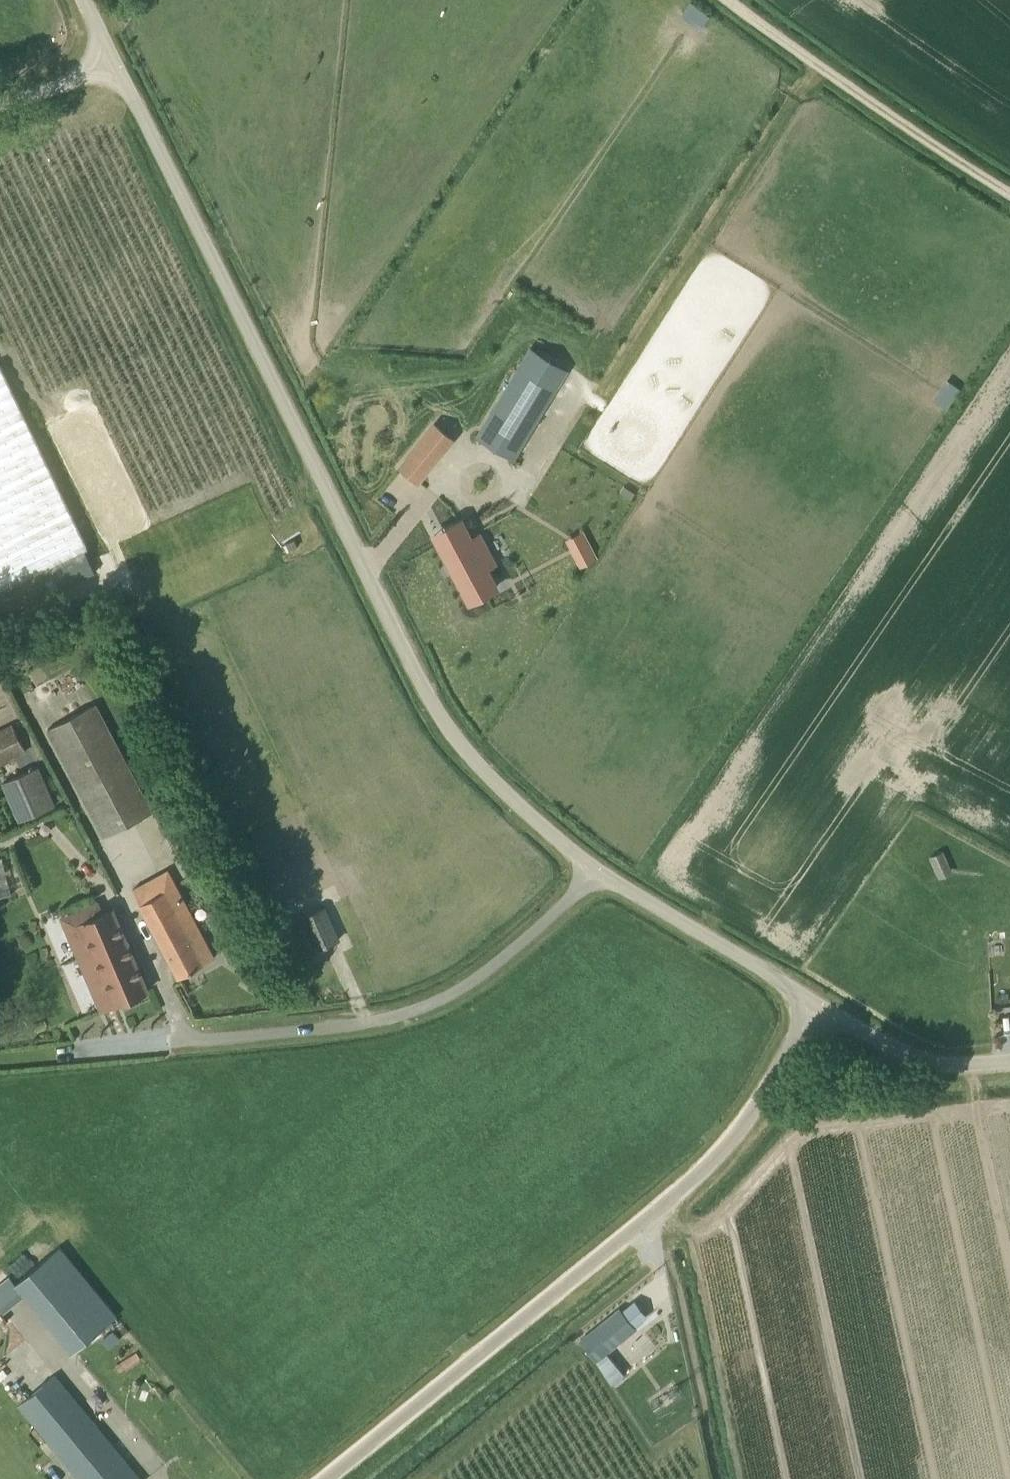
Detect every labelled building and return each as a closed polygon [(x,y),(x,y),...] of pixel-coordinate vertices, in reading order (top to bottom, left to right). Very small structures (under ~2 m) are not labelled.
[(0,363),(0,590),(88,548),(0,363)] [(515,460),(559,388),(519,364),(475,436),(515,460)] [(952,406),(961,386),(947,380),(938,400),(952,406)] [(418,482),(454,438),(435,423),(400,466),(418,482)] [(449,531),(436,538),(469,601),(491,589),(487,580),(493,577),(487,565),(494,561),(479,533),(471,537),(461,518),(446,526),(449,531)] [(105,838),(106,837),(153,812),(95,702),(46,729),(105,838)] [(26,750),(13,723),(0,730),(0,762),(26,750)] [(21,821),(55,806),(38,766),(3,781),(21,821)] [(946,850),(932,854),(938,874),(952,870),(946,850)] [(12,894),(3,857),(0,858),(0,897),(12,894)] [(215,958),(175,883),(139,902),(179,977),(215,958)] [(301,956),(312,951),(340,939),(325,907),(298,920),(287,925),(301,956)] [(115,908),(102,913),(68,928),(92,987),(106,981),(116,1004),(148,990),(115,908)] [(73,1352),(118,1315),(60,1246),(16,1283),(21,1289),(73,1352)] [(0,1281),(0,1306),(21,1289),(16,1283),(9,1274),(0,1281)] [(608,1374),(618,1366),(608,1352),(637,1328),(620,1306),(579,1339),(608,1374)] [(56,1374),(20,1404),(81,1478),(141,1478),(56,1374)]
